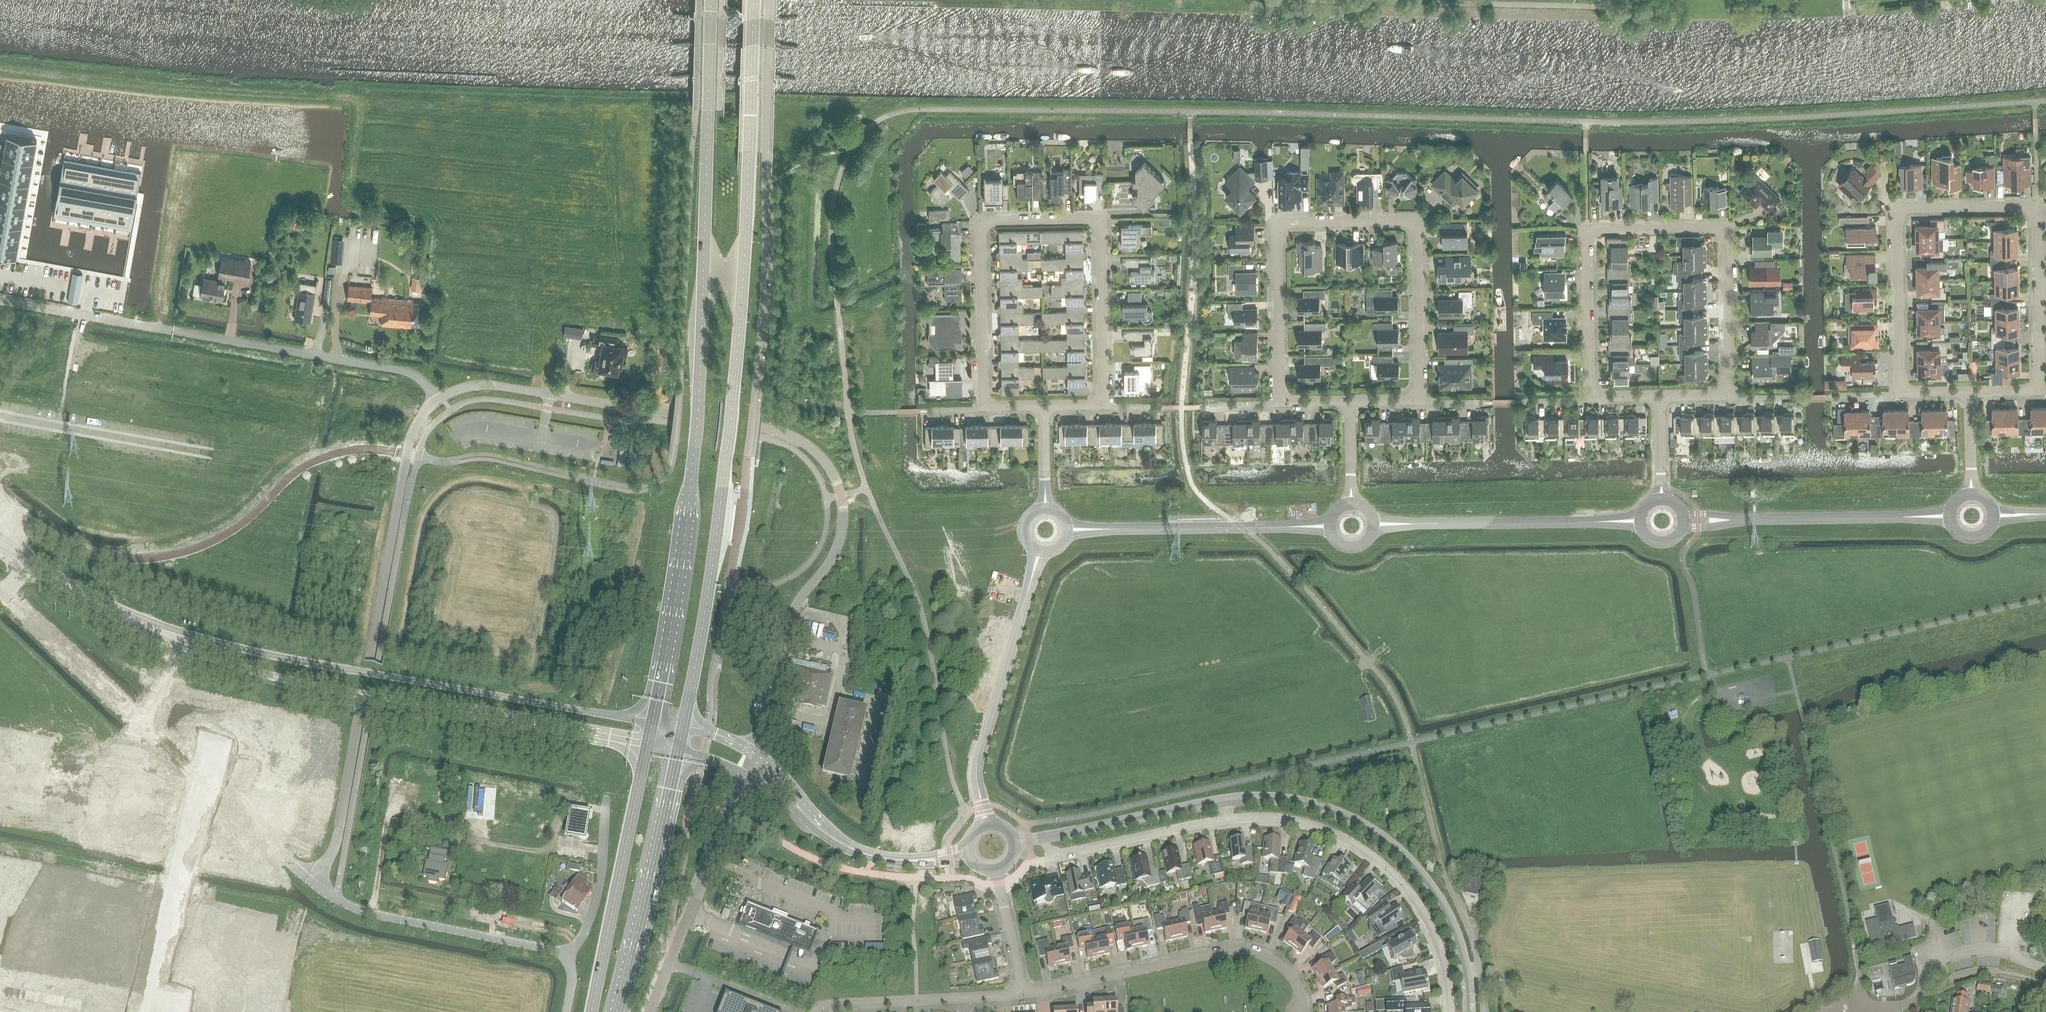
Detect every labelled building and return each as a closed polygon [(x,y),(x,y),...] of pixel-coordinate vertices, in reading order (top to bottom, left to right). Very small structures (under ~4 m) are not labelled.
[(727,14),(728,16),(731,19),(736,19),(741,14),(734,7),(727,14)] [(5,144),(5,146),(20,149),(22,138),(16,137),(17,135),(10,134),(10,135),(7,135),(5,144)] [(22,138),(20,149),(35,151),(37,140),(34,140),(34,138),(28,137),(28,139),(22,138)] [(5,148),(3,157),(18,159),(20,149),(5,146),(5,148)] [(20,149),(18,159),(33,162),(35,151),(20,149)] [(2021,157),(2003,157),(2004,185),(2011,184),(2011,187),(2024,187),(2024,184),(2031,184),(2031,157),(2031,155),(2021,155),(2021,157)] [(2,166),(1,167),(16,170),(18,159),(3,157),(2,166)] [(1937,158),(1933,158),(1933,165),(1934,183),(1943,183),(1943,182),(1949,182),(1949,188),(1960,188),(1959,165),(1952,166),(1952,158),(1937,158)] [(18,159),(16,170),(31,173),(33,162),(18,159)] [(64,159),(60,182),(61,182),(75,184),(79,162),(64,159)] [(1229,191),(1228,192),(1225,196),(1230,201),(1229,202),(1230,204),(1232,205),(1233,207),(1235,208),(1236,208),(1237,208),(1241,211),(1245,207),(1245,208),(1246,207),(1248,206),(1250,205),(1251,204),(1252,202),(1252,201),(1252,200),(1256,195),(1252,191),(1252,190),(1251,189),(1249,187),(1255,181),(1253,180),(1269,179),(1269,178),(1268,160),(1268,159),(1255,160),(1255,172),(1245,172),(1240,167),(1226,182),(1231,187),(1230,189),(1229,191)] [(79,162),(75,184),(87,186),(91,164),(79,162)] [(1144,162),(1136,171),(1136,180),(1133,180),(1133,185),(1136,185),(1136,195),(1133,198),(1145,210),(1153,201),(1151,199),(1166,183),(1144,162)] [(91,164),(87,186),(99,188),(103,166),(91,164)] [(1865,171),(1870,176),(1865,180),(1854,169),(1838,185),(1855,201),(1870,186),(1870,185),(1881,174),(1872,165),(1865,171)] [(1901,167),(1901,188),(1922,187),(1921,165),(1910,165),(1910,167),(1901,167)] [(103,166),(99,188),(110,190),(114,168),(103,166)] [(0,175),(0,178),(14,181),(16,170),(1,167),(1,170),(0,175)] [(1973,187),(1994,187),(1993,167),(1973,167),(1973,171),(1967,171),(1967,180),(1973,180),(1973,187)] [(114,168),(110,190),(122,192),(126,170),(114,168)] [(1063,194),(1072,194),(1071,168),(1062,169),(1062,172),(1050,172),(1050,169),(1050,199),(1059,199),(1059,192),(1063,192),(1063,194)] [(16,170),(14,181),(29,183),(31,173),(16,170)] [(126,170),(122,192),(136,195),(137,196),(138,194),(141,173),(126,170)] [(1319,188),(1318,188),(1318,195),(1319,195),(1320,203),(1328,203),(1328,204),(1333,204),(1333,210),(1334,210),(1334,203),(1342,203),(1342,170),(1330,171),(1330,174),(1319,174),(1319,188)] [(1017,174),(1013,174),(1013,184),(1017,184),(1017,196),(1017,200),(1027,199),(1027,196),(1032,196),(1032,190),(1034,190),(1034,186),(1040,186),(1040,171),(1017,172),(1017,174)] [(953,195),(955,193),(961,198),(968,191),(969,191),(950,172),(945,176),(941,172),(933,180),(938,184),(929,193),(934,198),(933,199),(937,203),(938,202),(942,206),(949,198),(948,197),(947,195),(947,194),(946,192),(945,191),(947,189),(953,195)] [(1308,189),(1308,175),(1301,175),(1301,172),(1286,172),(1287,179),(1280,179),(1280,204),(1294,203),(1294,200),(1301,200),(1301,189),(1308,189)] [(1358,202),(1374,202),(1374,188),(1383,188),(1382,173),(1358,173),(1356,174),(1354,175),(1353,177),(1352,179),(1353,181),(1354,183),(1356,184),(1358,184),(1358,202)] [(1392,179),(1388,179),(1388,196),(1394,196),(1398,193),(1400,195),(1404,195),(1407,192),(1410,196),(1411,195),(1416,195),(1416,179),(1412,179),(1406,173),(1398,173),(1392,179)] [(1456,200),(1463,207),(1472,197),(1471,196),(1476,190),(1470,184),(1472,182),(1462,173),(1455,181),(1447,173),(1443,173),(1432,185),(1451,203),(1454,203),(1456,200)] [(1096,188),(1103,187),(1103,174),(1096,174),(1096,175),(1079,175),(1079,174),(1079,194),(1085,194),(1085,199),(1097,198),(1096,188)] [(1684,204),(1692,204),(1692,176),(1684,176),(1684,175),(1683,175),(1672,174),(1670,176),(1670,183),(1667,183),(1666,184),(1666,188),(1667,189),(1670,189),(1671,207),(1684,207),(1684,204)] [(1599,200),(1602,200),(1603,207),(1622,206),(1622,185),(1619,185),(1618,176),(1602,177),(1602,190),(1602,191),(1601,192),(1600,193),(1600,195),(1599,197),(1599,198),(1599,200)] [(1769,211),(1780,199),(1764,183),(1762,184),(1755,177),(1747,186),(1746,185),(1739,192),(1746,198),(1747,197),(1754,204),(1757,204),(1759,201),(1769,211)] [(12,191),(14,181),(0,178),(0,189),(12,191)] [(1002,179),(984,180),(984,202),(986,202),(986,199),(1001,199),(1001,202),(1003,202),(1003,199),(1009,199),(1008,184),(1002,184),(1002,179)] [(1657,179),(1649,179),(1649,185),(1630,185),(1631,207),(1651,206),(1650,200),(1658,200),(1657,179)] [(1573,195),(1557,180),(1548,189),(1550,190),(1544,196),(1550,202),(1549,203),(1555,210),(1555,209),(1562,202),(1564,204),(1573,195)] [(14,181),(12,191),(27,194),(29,183),(14,181)] [(60,182),(58,193),(59,194),(73,197),(85,199),(96,201),(108,203),(120,205),(134,207),(135,207),(136,201),(137,196),(136,195),(122,192),(110,190),(99,188),(87,186),(75,184),(61,182),(60,182)] [(1719,189),(1719,187),(1704,188),(1704,193),(1702,193),(1702,206),(1701,206),(1701,207),(1719,207),(1719,205),(1725,205),(1725,189),(1719,189)] [(10,202),(12,191),(0,189),(0,200),(10,202)] [(12,191),(10,202),(25,205),(27,194),(12,191)] [(58,193),(54,216),(69,219),(73,197),(59,194),(58,193)] [(73,197),(69,219),(81,221),(85,199),(73,197)] [(85,199),(81,221),(92,223),(96,201),(85,199)] [(9,213),(10,202),(0,200),(0,211),(9,213)] [(96,201),(92,223),(104,225),(108,203),(96,201)] [(10,202),(9,213),(23,215),(25,205),(10,202)] [(108,203),(104,225),(116,227),(120,205),(108,203)] [(120,205),(116,227),(131,230),(135,207),(134,207),(120,205)] [(7,223),(9,213),(0,211),(0,222),(7,223)] [(929,219),(949,219),(949,211),(929,211),(929,219)] [(9,213),(7,223),(22,226),(23,215),(9,213)] [(291,220),(290,228),(304,230),(305,222),(291,220)] [(1945,220),(1930,220),(1930,226),(1917,226),(1917,239),(1943,238),(1945,238),(1945,231),(1945,220)] [(2016,229),(2004,229),(2004,222),(1990,222),(1990,230),(1995,230),(1995,242),(2017,241),(2017,228),(2016,228),(2016,229)] [(7,223),(5,234),(20,237),(22,226),(7,223)] [(940,229),(929,229),(929,254),(941,254),(940,246),(950,246),(950,259),(960,259),(960,235),(951,235),(950,232),(959,231),(957,223),(942,223),(942,224),(942,231),(940,231),(940,229)] [(1467,223),(1438,224),(1438,233),(1443,233),(1443,248),(1468,248),(1467,223)] [(1142,225),(1129,225),(1124,225),(1124,237),(1123,237),(1123,238),(1122,238),(1122,239),(1122,240),(1122,249),(1137,248),(1137,247),(1135,237),(1135,234),(1152,234),(1151,225),(1142,225)] [(1254,239),(1254,227),(1236,228),(1236,235),(1230,235),(1230,256),(1239,256),(1239,252),(1250,252),(1250,255),(1250,239),(1254,239)] [(1876,243),(1876,233),(1876,227),(1846,227),(1846,228),(1847,228),(1847,245),(1866,245),(1866,244),(1865,244),(1865,237),(1875,237),(1875,243),(1876,243)] [(1750,232),(1750,253),(1772,253),(1772,244),(1783,244),(1782,230),(1768,230),(1768,231),(1750,232)] [(1041,243),(1065,242),(1065,258),(1065,259),(1084,258),(1084,257),(1084,258),(1078,258),(1078,252),(1080,252),(1083,249),(1083,232),(1084,232),(1084,231),(1041,232),(1041,243)] [(1041,232),(998,232),(998,233),(999,233),(999,250),(1002,253),(1002,259),(999,259),(998,259),(998,260),(1022,259),(1022,252),(1017,252),(1017,243),(1041,243),(1041,232)] [(5,234),(3,245),(18,247),(20,237),(5,234)] [(1566,234),(1537,234),(1534,252),(1542,251),(1542,253),(1547,253),(1547,259),(1556,259),(1556,253),(1565,253),(1564,242),(1566,242),(1566,234)] [(1678,238),(1678,244),(1684,244),(1684,256),(1705,255),(1705,247),(1703,247),(1703,243),(1700,243),(1700,237),(1678,238)] [(1621,239),(1621,238),(1607,238),(1607,246),(1609,246),(1609,257),(1628,257),(1628,249),(1630,249),(1630,239),(1621,239)] [(1917,239),(1917,251),(1931,251),(1931,257),(1943,257),(1943,238),(1917,239)] [(1397,261),(1397,241),(1384,241),(1384,248),(1373,248),(1373,263),(1385,263),(1385,261),(1397,261)] [(1990,254),(1990,262),(2004,261),(2004,254),(2017,254),(2017,255),(2017,241),(1995,242),(1995,254),(1990,254)] [(1297,243),(1297,252),(1304,252),(1304,270),(1322,270),(1321,246),(1315,246),(1315,242),(1297,243)] [(1363,244),(1336,244),(1336,263),(1345,263),(1346,266),(1346,267),(1346,268),(1347,269),(1348,269),(1349,270),(1350,270),(1351,270),(1352,269),(1353,269),(1353,268),(1354,267),(1354,266),(1354,263),(1363,263),(1363,244)] [(3,245),(1,256),(16,259),(18,247),(3,245)] [(332,251),(331,262),(341,263),(342,251),(332,251)] [(1870,275),(1877,275),(1876,268),(1875,268),(1875,254),(1847,254),(1847,264),(1850,264),(1851,274),(1853,274),(1853,277),(1861,277),(1861,274),(1870,274),(1870,275)] [(1705,255),(1684,256),(1684,262),(1678,262),(1679,274),(1692,274),(1692,268),(1703,267),(1703,264),(1706,264),(1705,255)] [(247,281),(250,262),(222,257),(219,277),(219,282),(204,279),(201,296),(203,296),(202,297),(210,299),(211,298),(222,300),(225,283),(225,278),(237,280),(247,281)] [(1471,273),(1471,257),(1447,257),(1447,265),(1436,265),(1436,266),(1439,266),(1439,281),(1461,281),(1461,274),(1472,273),(1471,273)] [(1628,257),(1609,257),(1609,267),(1607,267),(1607,275),(1631,275),(1631,264),(1628,264),(1628,257)] [(1084,284),(1084,285),(1078,285),(1078,279),(1081,278),(1083,276),(1083,259),(1084,259),(1084,258),(1065,259),(1065,258),(1041,259),(1041,266),(1041,270),(1066,269),(1066,278),(1061,278),(1061,285),(1061,286),(1085,285),(1085,284),(1084,284)] [(1152,258),(1122,258),(1123,267),(1132,267),(1132,281),(1155,280),(1155,270),(1152,270),(1152,258)] [(1002,280),(1002,286),(999,286),(999,287),(1022,286),(1022,279),(1017,279),(1017,270),(1032,270),(1032,266),(1032,259),(1022,259),(998,260),(999,260),(1000,277),(1002,280)] [(1752,278),(1752,284),(1773,284),(1773,267),(1775,267),(1775,261),(1768,261),(1768,267),(1754,267),(1754,272),(1751,272),(1751,278),(1752,278)] [(1938,280),(1938,273),(1944,272),(1944,267),(1947,267),(1947,261),(1928,261),(1928,267),(1918,268),(1918,280),(1938,280)] [(2004,261),(1990,262),(1990,269),(1995,269),(1995,281),(2018,281),(2018,267),(2017,267),(2017,268),(2004,269),(2004,261)] [(1256,272),(1244,272),(1244,265),(1230,265),(1230,278),(1237,278),(1237,294),(1237,292),(1247,292),(1247,293),(1257,293),(1256,272)] [(944,269),(931,270),(927,270),(927,285),(944,285),(945,301),(952,300),(952,301),(955,301),(955,300),(962,300),(961,289),(960,289),(959,277),(961,277),(961,268),(944,269)] [(1560,296),(1565,296),(1565,280),(1562,280),(1561,273),(1544,273),(1545,296),(1552,296),(1552,299),(1560,299),(1560,296)] [(1692,274),(1679,274),(1679,285),(1685,285),(1685,292),(1706,291),(1706,283),(1703,283),(1703,279),(1692,280),(1692,274)] [(1631,275),(1607,275),(1607,282),(1610,282),(1610,293),(1629,293),(1628,285),(1631,285),(1631,275)] [(413,278),(413,286),(420,286),(421,278),(413,278)] [(1946,298),(1946,292),(1944,292),(1944,287),(1938,287),(1938,280),(1918,280),(1918,292),(1931,292),(1931,298),(1946,298)] [(1991,293),(1991,301),(2005,301),(2005,293),(2017,293),(2017,294),(2018,294),(2018,281),(1995,281),(1996,293),(1991,293)] [(299,290),(295,319),(310,322),(315,293),(316,285),(301,282),(299,290)] [(421,327),(423,304),(414,303),(414,300),(382,297),(382,298),(372,297),(372,287),(348,285),(347,300),(371,302),(369,314),(380,316),(382,316),(381,325),(411,328),(411,326),(421,327)] [(1081,305),(1084,303),(1084,286),(1085,286),(1085,285),(1061,286),(1061,285),(1051,286),(1051,297),(1066,296),(1066,312),(1066,313),(1085,312),(1085,311),(1085,312),(1082,312),(1081,305)] [(1006,307),(1006,313),(1000,313),(999,313),(999,314),(1023,313),(1022,306),(1018,306),(1017,297),(1042,297),(1042,286),(1022,286),(999,287),(1000,287),(1000,304),(1003,307),(1006,307)] [(1398,311),(1398,308),(1399,307),(1399,306),(1399,305),(1399,304),(1399,303),(1399,302),(1399,301),(1398,300),(1398,297),(1392,297),(1392,289),(1367,289),(1367,298),(1368,298),(1368,314),(1367,314),(1378,314),(1378,312),(1398,311)] [(1856,296),(1853,296),(1853,303),(1853,309),(1858,309),(1858,313),(1868,313),(1868,309),(1874,309),(1874,302),(1877,302),(1877,289),(1856,289),(1856,293),(1856,296)] [(1325,298),(1325,290),(1303,290),(1304,298),(1298,298),(1298,302),(1298,303),(1297,303),(1297,304),(1297,305),(1297,306),(1297,307),(1297,308),(1298,309),(1298,310),(1298,313),(1320,313),(1319,298),(1325,298)] [(1439,300),(1439,315),(1463,315),(1463,305),(1472,305),(1472,291),(1459,291),(1459,300),(1439,300)] [(1706,300),(1706,291),(1685,292),(1679,292),(1679,298),(1679,310),(1693,310),(1693,304),(1704,303),(1704,300),(1706,300)] [(1135,316),(1142,316),(1142,318),(1143,320),(1144,321),(1146,322),(1147,322),(1149,322),(1151,321),(1152,320),(1153,318),(1153,317),(1153,315),(1152,314),(1152,312),(1150,311),(1149,311),(1147,310),(1147,305),(1147,304),(1141,304),(1141,292),(1128,292),(1128,304),(1123,304),(1123,305),(1123,317),(1130,316),(1130,318),(1135,318),(1135,316)] [(1752,293),(1752,300),(1751,300),(1752,317),(1773,317),(1773,305),(1778,305),(1778,292),(1752,293)] [(1629,293),(1610,293),(1610,303),(1608,303),(1608,311),(1631,311),(1631,300),(1629,300),(1629,293)] [(2005,301),(1991,301),(1991,315),(1996,315),(1996,321),(2018,320),(2018,307),(2017,307),(2017,308),(2005,308),(2005,301)] [(1944,321),(1944,314),(1944,302),(1931,302),(1931,309),(1918,309),(1918,321),(1938,321),(1944,321)] [(1257,328),(1257,309),(1256,309),(1256,310),(1242,310),(1242,303),(1228,303),(1228,316),(1235,316),(1235,325),(1236,325),(1236,324),(1246,324),(1246,329),(1257,328)] [(1693,310),(1679,310),(1679,321),(1685,321),(1686,328),(1707,327),(1706,319),(1704,319),(1704,315),(1693,316),(1693,310)] [(1631,311),(1608,311),(1608,318),(1610,318),(1610,329),(1629,329),(1629,321),(1631,321),(1631,311)] [(1085,338),(1085,339),(1079,339),(1079,333),(1082,332),(1084,330),(1084,313),(1085,313),(1085,312),(1066,313),(1066,312),(1042,313),(1042,324),(1067,323),(1067,339),(1067,340),(1086,339),(1086,338),(1085,338)] [(1565,326),(1565,319),(1553,319),(1553,312),(1533,312),(1533,324),(1545,323),(1545,327),(1540,332),(1545,337),(1545,339),(1547,339),(1552,343),(1556,339),(1565,339),(1565,332),(1567,332),(1567,325),(1565,326)] [(1003,334),(1003,340),(1000,340),(1000,339),(999,339),(999,341),(1018,340),(1018,324),(1033,324),(1033,313),(1023,313),(999,314),(1000,314),(1000,331),(1003,334)] [(603,329),(605,317),(586,314),(585,326),(603,329)] [(936,348),(938,348),(955,348),(955,347),(954,341),(961,341),(961,326),(956,326),(956,322),(959,322),(959,314),(930,314),(930,323),(935,322),(935,333),(929,333),(928,333),(928,339),(928,340),(928,341),(929,342),(929,343),(930,344),(930,345),(931,345),(932,346),(934,347),(935,348),(936,348)] [(1991,333),(1992,341),(2006,340),(2005,333),(2018,333),(2018,334),(2019,334),(2018,320),(1996,321),(1996,326),(1993,326),(1991,329),(1991,333)] [(1938,321),(1918,321),(1919,334),(1932,333),(1932,340),(1945,339),(1945,333),(1944,328),(1939,328),(1938,321)] [(1377,330),(1377,345),(1399,344),(1399,341),(1399,340),(1400,339),(1400,338),(1400,337),(1400,336),(1399,335),(1399,334),(1399,333),(1399,330),(1393,330),(1393,322),(1373,323),(1374,331),(1377,330)] [(1326,331),(1325,323),(1304,323),(1304,331),(1299,331),(1299,335),(1298,336),(1298,337),(1298,338),(1298,339),(1298,340),(1298,341),(1298,342),(1299,343),(1299,346),(1313,346),(1313,349),(1322,349),(1322,331),(1326,331)] [(1752,348),(1768,347),(1773,342),(1773,336),(1779,336),(1785,329),(1785,323),(1771,323),(1771,328),(1768,328),(1768,324),(1756,325),(1756,331),(1752,331),(1752,348)] [(1440,351),(1470,351),(1470,350),(1467,350),(1467,334),(1474,334),(1473,325),(1454,326),(1454,333),(1440,334),(1440,351)] [(1877,333),(1877,325),(1848,325),(1848,347),(1878,347),(1878,339),(1874,339),(1874,333),(1877,333)] [(583,329),(575,328),(565,326),(563,337),(582,340),(583,329)] [(1680,334),(1680,346),(1693,346),(1693,340),(1704,339),(1704,336),(1707,336),(1707,327),(1686,328),(1686,334),(1680,334)] [(1629,329),(1610,329),(1610,339),(1608,340),(1608,347),(1632,347),(1632,336),(1629,336),(1629,329)] [(1124,330),(1124,340),(1133,340),(1133,354),(1153,353),(1153,343),(1152,343),(1152,339),(1155,339),(1154,330),(1124,330)] [(1258,360),(1257,333),(1243,334),(1243,340),(1236,340),(1236,358),(1250,358),(1250,360),(1258,360)] [(626,356),(627,347),(617,346),(618,339),(600,336),(600,339),(593,338),(592,344),(603,346),(600,362),(596,361),(593,363),(591,371),(599,372),(600,369),(619,372),(622,355),(626,356)] [(1085,365),(1085,366),(1082,366),(1082,359),(1085,357),(1084,340),(1086,340),(1086,339),(1067,340),(1067,339),(1042,340),(1043,351),(1067,350),(1067,366),(1067,367),(1086,366),(1086,365),(1085,365)] [(1003,361),(1003,367),(1000,367),(1000,366),(1000,368),(1019,367),(1018,351),(1043,351),(1042,340),(1018,340),(999,341),(1001,341),(1001,358),(1003,361)] [(1992,341),(1992,348),(1990,349),(1989,352),(1989,356),(1990,358),(1992,360),(1997,360),(2019,360),(2019,346),(2018,346),(2018,347),(2006,347),(2006,340),(1992,341)] [(1947,355),(1947,342),(1932,342),(1932,350),(1919,350),(1919,362),(1939,362),(1939,355),(1947,355)] [(1693,346),(1680,346),(1680,357),(1686,357),(1686,364),(1707,363),(1707,355),(1705,355),(1704,351),(1693,352),(1693,346)] [(1632,347),(1608,347),(1608,354),(1611,354),(1611,365),(1630,365),(1630,364),(1636,364),(1636,356),(1632,356),(1632,347)] [(1768,383),(1768,379),(1772,379),(1772,373),(1792,373),(1792,354),(1771,354),(1771,358),(1755,359),(1755,365),(1752,365),(1752,369),(1753,379),(1759,379),(1759,383),(1764,383),(1768,383)] [(1378,364),(1378,378),(1399,378),(1399,375),(1400,373),(1400,372),(1400,370),(1400,369),(1400,368),(1400,367),(1399,366),(1399,363),(1393,363),(1393,355),(1374,356),(1374,364),(1378,364)] [(1875,383),(1876,383),(1875,371),(1876,371),(1876,369),(1878,369),(1878,362),(1860,362),(1860,355),(1842,355),(1842,368),(1852,368),(1852,376),(1865,376),(1865,383),(1865,382),(1875,381),(1875,383)] [(1335,365),(1335,356),(1305,356),(1305,365),(1299,365),(1299,368),(1299,369),(1298,370),(1298,371),(1298,372),(1298,373),(1298,374),(1299,375),(1299,376),(1299,379),(1321,379),(1321,365),(1335,365)] [(1554,382),(1568,382),(1568,362),(1548,362),(1548,356),(1533,356),(1534,367),(1545,367),(1545,377),(1554,377),(1554,382)] [(1473,358),(1445,359),(1445,365),(1440,365),(1441,387),(1471,387),(1471,386),(1470,386),(1470,366),(1473,366),(1473,358)] [(1992,372),(1992,380),(2006,380),(2006,372),(2018,372),(2018,373),(2019,373),(2019,360),(1997,360),(1997,372),(1992,372)] [(936,379),(928,380),(931,380),(931,392),(943,392),(943,396),(962,396),(962,384),(953,384),(953,379),(953,363),(953,362),(939,362),(935,362),(935,363),(935,367),(936,379)] [(1939,362),(1919,362),(1919,375),(1933,375),(1933,381),(1947,381),(1947,374),(1947,362),(1939,362)] [(1707,363),(1686,364),(1686,375),(1680,375),(1680,382),(1703,381),(1702,375),(1705,375),(1705,372),(1707,372),(1707,363)] [(1125,372),(1125,378),(1126,378),(1126,389),(1140,388),(1140,389),(1140,386),(1151,386),(1150,365),(1135,365),(1135,372),(1125,372)] [(1630,365),(1611,365),(1611,376),(1609,376),(1609,384),(1609,383),(1623,383),(1623,382),(1632,382),(1632,372),(1630,372),(1630,365)] [(1068,394),(1086,394),(1086,392),(1086,393),(1083,393),(1083,386),(1085,384),(1085,367),(1086,367),(1086,366),(1067,367),(1067,366),(1043,367),(1043,378),(1067,377),(1068,394)] [(1258,391),(1258,373),(1255,373),(1255,366),(1229,367),(1229,375),(1232,375),(1232,391),(1258,391)] [(1000,395),(1019,395),(1019,378),(1034,378),(1034,367),(1019,367),(1000,368),(1001,368),(1001,385),(1004,388),(1004,394),(1001,394),(1001,393),(1000,393),(1000,395)] [(2031,419),(2024,420),(2025,433),(2032,433),(2032,431),(2044,431),(2044,408),(2031,408),(2031,419)] [(1834,424),(1835,436),(1846,436),(1846,434),(1858,433),(1857,411),(1846,411),(1846,409),(1837,409),(1838,424),(1834,424)] [(1993,420),(1985,420),(1985,434),(1994,434),(1994,431),(2005,431),(2005,409),(1993,409),(1993,420)] [(2017,409),(2005,409),(2005,431),(2017,431),(2017,434),(2025,433),(2024,420),(2017,420),(2017,409)] [(1884,422),(1877,422),(1877,436),(1885,436),(1885,433),(1896,433),(1896,410),(1884,411),(1884,422)] [(1908,410),(1896,410),(1896,433),(1908,433),(1908,435),(1916,435),(1915,421),(1909,421),(1908,410)] [(1922,421),(1915,421),(1916,435),(1923,435),(1923,432),(1935,432),(1935,410),(1922,410),(1922,421)] [(1955,435),(1955,432),(1955,421),(1947,421),(1947,410),(1935,410),(1935,432),(1947,432),(1947,435),(1955,435)] [(1870,411),(1857,411),(1858,433),(1870,433),(1870,436),(1870,440),(1877,440),(1877,436),(1877,422),(1870,422),(1870,411)] [(1765,415),(1754,415),(1754,432),(1765,432),(1765,433),(1766,434),(1768,434),(1771,434),(1775,434),(1774,432),(1774,415),(1774,412),(1771,412),(1771,413),(1767,413),(1766,413),(1765,414),(1765,415)] [(1785,415),(1774,415),(1774,432),(1785,431),(1785,433),(1786,434),(1788,434),(1791,434),(1795,434),(1794,412),(1791,412),(1787,412),(1786,413),(1785,414),(1785,415)] [(1705,416),(1694,416),(1694,433),(1695,433),(1705,433),(1705,434),(1706,435),(1708,435),(1711,435),(1715,435),(1714,433),(1714,416),(1714,413),(1711,413),(1707,413),(1706,414),(1705,415),(1705,416)] [(1725,416),(1714,416),(1714,433),(1725,432),(1725,434),(1726,435),(1728,435),(1731,435),(1735,435),(1734,432),(1734,416),(1734,413),(1731,413),(1727,413),(1726,414),(1725,415),(1725,416)] [(1745,416),(1734,416),(1734,432),(1745,432),(1745,433),(1746,434),(1748,435),(1751,435),(1754,435),(1754,432),(1754,415),(1754,413),(1751,413),(1747,413),(1746,413),(1745,414),(1745,416)] [(1674,416),(1674,431),(1674,433),(1685,433),(1685,434),(1686,435),(1688,436),(1691,436),(1695,436),(1695,433),(1694,433),(1694,416),(1694,414),(1691,414),(1687,414),(1686,414),(1685,415),(1685,417),(1674,417),(1674,416)] [(1566,438),(1566,443),(1573,443),(1574,442),(1575,441),(1575,440),(1575,435),(1586,434),(1586,418),(1575,418),(1575,417),(1574,416),(1573,416),(1569,416),(1569,415),(1566,416),(1566,418),(1566,435),(1566,438)] [(1586,415),(1586,418),(1586,434),(1586,437),(1589,437),(1593,437),(1594,437),(1595,436),(1595,434),(1606,434),(1606,418),(1595,418),(1595,416),(1594,416),(1592,415),(1589,415),(1586,415)] [(1606,415),(1606,418),(1606,434),(1606,437),(1609,437),(1613,437),(1614,436),(1615,435),(1615,434),(1626,434),(1626,417),(1615,418),(1615,416),(1614,415),(1612,415),(1609,415),(1606,415)] [(1646,434),(1646,432),(1646,417),(1635,417),(1635,416),(1634,415),(1632,415),(1629,415),(1626,415),(1626,417),(1626,434),(1626,437),(1629,437),(1629,436),(1633,436),(1634,436),(1635,435),(1635,434),(1646,434)] [(1489,416),(1476,417),(1476,419),(1473,419),(1473,421),(1467,422),(1467,440),(1481,439),(1481,437),(1486,437),(1486,439),(1487,439),(1487,417),(1489,417),(1489,416)] [(1529,416),(1526,416),(1526,438),(1529,438),(1533,438),(1534,438),(1535,437),(1535,435),(1546,435),(1546,419),(1535,419),(1535,417),(1534,417),(1533,416),(1529,416)] [(1546,416),(1546,419),(1546,435),(1546,438),(1549,438),(1553,438),(1554,437),(1555,436),(1555,435),(1566,435),(1566,418),(1555,418),(1555,417),(1554,416),(1552,416),(1549,416),(1546,416)] [(1420,417),(1406,418),(1407,441),(1407,438),(1412,438),(1412,441),(1427,440),(1427,422),(1420,422),(1420,417)] [(1436,417),(1436,420),(1433,420),(1433,422),(1427,422),(1427,440),(1441,440),(1441,438),(1446,438),(1446,440),(1447,440),(1446,417),(1436,417)] [(1459,417),(1446,417),(1447,440),(1447,438),(1452,438),(1452,440),(1467,440),(1467,422),(1460,422),(1459,417)] [(1380,418),(1364,418),(1364,419),(1366,419),(1367,441),(1367,439),(1372,439),(1372,441),(1387,441),(1387,423),(1380,423),(1380,418)] [(1396,418),(1396,420),(1393,420),(1393,423),(1387,423),(1387,441),(1401,441),(1401,438),(1406,438),(1406,441),(1407,441),(1406,418),(1396,418)] [(1290,442),(1290,419),(1280,420),(1280,422),(1277,422),(1277,424),(1269,425),(1269,443),(1285,443),(1285,440),(1290,440),(1290,442)] [(1303,419),(1290,419),(1290,442),(1291,442),(1291,440),(1296,440),(1296,442),(1312,442),(1312,424),(1303,424),(1303,419)] [(1334,419),(1336,419),(1323,419),(1323,421),(1320,421),(1320,424),(1312,424),(1312,442),(1328,442),(1328,439),(1333,439),(1333,442),(1334,442),(1334,419)] [(1201,421),(1203,421),(1204,444),(1204,441),(1210,441),(1210,444),(1226,443),(1225,425),(1217,425),(1217,420),(1201,421)] [(1234,425),(1225,425),(1226,443),(1242,443),(1242,441),(1247,441),(1247,443),(1247,420),(1237,420),(1237,423),(1234,423),(1234,425)] [(1269,443),(1269,425),(1260,425),(1260,420),(1247,420),(1247,443),(1248,443),(1248,441),(1253,441),(1253,443),(1269,443)] [(1157,422),(1146,423),(1146,440),(1156,440),(1156,443),(1163,443),(1163,440),(1163,424),(1157,424),(1157,422)] [(1088,423),(1077,424),(1077,441),(1088,441),(1088,444),(1094,444),(1094,425),(1088,425),(1088,423)] [(1100,425),(1094,425),(1094,444),(1101,444),(1101,441),(1111,441),(1111,423),(1100,423),(1100,425)] [(1122,423),(1111,423),(1111,441),(1122,441),(1122,443),(1129,443),(1128,424),(1122,425),(1122,423)] [(1135,424),(1128,424),(1129,443),(1135,443),(1135,440),(1146,440),(1146,423),(1135,423),(1135,424)] [(1029,445),(1029,442),(1028,442),(1028,426),(1022,426),(1022,424),(1011,425),(1011,442),(1021,442),(1021,445),(1028,445),(1029,445)] [(1060,442),(1060,445),(1060,444),(1067,444),(1067,441),(1077,441),(1077,424),(1066,424),(1066,425),(1060,425),(1060,442)] [(953,425),(952,425),(942,426),(942,443),(953,443),(953,446),(960,446),(959,427),(953,427),(953,425)] [(965,427),(959,427),(960,446),(966,446),(966,443),(977,443),(976,425),(965,425),(965,427)] [(988,425),(976,425),(977,443),(987,443),(987,446),(994,445),(994,426),(988,426),(988,425)] [(1000,426),(994,426),(994,445),(1001,445),(1001,442),(1011,442),(1011,425),(1000,425),(1000,426)] [(925,444),(925,447),(932,446),(932,444),(942,443),(942,426),(931,426),(931,427),(925,427),(925,444)] [(540,509),(536,523),(548,526),(552,512),(540,509)] [(791,660),(786,681),(792,683),(788,699),(806,703),(806,705),(813,707),(813,705),(825,707),(833,675),(809,670),(810,664),(791,660)] [(877,699),(892,701),(893,689),(879,687),(877,699)] [(1361,698),(1363,705),(1367,721),(1375,719),(1371,703),(1369,696),(1361,698)] [(837,709),(836,717),(839,718),(826,771),(848,776),(862,715),(837,709)] [(1397,800),(1405,798),(1403,790),(1395,792),(1397,800)] [(590,819),(591,813),(580,811),(580,813),(571,811),(569,820),(566,819),(565,827),(568,828),(567,836),(580,838),(582,841),(585,839),(587,837),(585,835),(587,818),(590,819)] [(1407,814),(1400,816),(1403,827),(1409,826),(1407,814)] [(1280,839),(1264,838),(1263,858),(1270,859),(1269,873),(1284,874),(1288,858),(1279,857),(1280,839)] [(1244,852),(1243,839),(1230,840),(1232,860),(1241,859),(1242,864),(1252,863),(1250,851),(1244,852)] [(446,860),(447,852),(442,851),(444,843),(427,840),(426,849),(431,850),(429,857),(430,857),(430,861),(427,861),(424,876),(428,877),(428,881),(437,883),(438,878),(444,880),(447,864),(444,864),(445,860),(446,860)] [(1211,876),(1223,873),(1220,856),(1212,858),(1209,842),(1194,846),(1198,864),(1209,862),(1211,876)] [(1323,860),(1313,857),(1312,860),(1309,859),(1312,847),(1299,843),(1293,863),(1305,867),(1302,876),(1314,879),(1323,860)] [(1178,881),(1192,878),(1189,864),(1181,866),(1177,849),(1162,853),(1166,873),(1176,871),(1178,881)] [(1146,887),(1160,884),(1157,870),(1149,872),(1146,856),(1131,860),(1135,880),(1145,878),(1146,887)] [(1323,874),(1320,879),(1329,884),(1339,891),(1343,884),(1347,878),(1345,876),(1352,867),(1340,859),(1339,862),(1333,858),(1322,874),(1323,874)] [(1116,887),(1126,885),(1123,868),(1116,870),(1116,872),(1113,872),(1111,864),(1094,868),(1098,867),(1102,887),(1099,888),(1115,885),(1116,887)] [(1080,871),(1066,874),(1067,877),(1068,883),(1071,895),(1084,892),(1084,891),(1094,889),(1091,875),(1084,877),(1084,879),(1082,880),(1080,871)] [(557,876),(554,881),(558,883),(564,887),(566,889),(568,886),(569,885),(567,883),(557,876)] [(568,886),(566,889),(585,901),(592,890),(584,885),(587,881),(579,876),(571,888),(568,886)] [(1465,876),(1462,892),(1476,895),(1477,889),(1484,890),(1486,880),(1480,878),(1480,879),(1465,876)] [(1052,898),(1052,897),(1063,895),(1061,882),(1058,882),(1057,877),(1047,879),(1047,878),(1039,880),(1039,881),(1029,883),(1033,901),(1045,899),(1045,900),(1046,901),(1046,902),(1047,902),(1048,902),(1049,902),(1050,902),(1051,902),(1051,901),(1052,900),(1052,899),(1052,898)] [(1353,885),(1343,896),(1352,905),(1355,901),(1359,898),(1371,909),(1379,900),(1373,894),(1379,889),(1368,879),(1358,890),(1353,885)] [(558,883),(553,891),(559,895),(560,893),(561,892),(564,887),(558,883)] [(1250,883),(1237,883),(1237,898),(1244,898),(1244,889),(1250,889),(1250,883)] [(561,892),(560,893),(565,896),(562,901),(578,912),(585,901),(566,889),(564,887),(561,892)] [(1282,889),(1279,895),(1285,898),(1281,905),(1287,908),(1289,904),(1293,894),(1282,889)] [(1311,893),(1306,899),(1313,904),(1318,898),(1311,893)] [(954,899),(958,919),(975,915),(972,902),(977,901),(975,894),(954,899)] [(1295,896),(1288,911),(1295,914),(1302,899),(1295,896)] [(1230,914),(1227,902),(1218,904),(1218,911),(1212,913),(1216,930),(1227,928),(1224,915),(1230,914)] [(1261,906),(1244,902),(1242,914),(1248,915),(1245,928),(1256,930),(1261,906)] [(794,947),(810,953),(811,950),(817,935),(818,932),(809,928),(809,926),(805,924),(804,926),(786,919),(787,917),(773,911),(772,913),(759,908),(747,903),(738,925),(751,930),(794,947)] [(1379,908),(1367,916),(1374,927),(1378,937),(1387,932),(1385,929),(1394,923),(1397,927),(1404,922),(1398,913),(1399,911),(1397,911),(1397,910),(1397,908),(1395,908),(1394,906),(1390,909),(1386,903),(1379,908)] [(1200,908),(1199,904),(1193,905),(1196,921),(1202,920),(1205,933),(1216,930),(1212,913),(1210,906),(1200,908)] [(1866,922),(1873,949),(1899,943),(1916,938),(1917,939),(1915,929),(1913,924),(1913,925),(1900,928),(1899,929),(1899,931),(1896,932),(1894,925),(1896,921),(1893,919),(1889,904),(1874,908),(1877,919),(1866,922)] [(1276,921),(1278,910),(1261,906),(1256,930),(1266,933),(1269,920),(1276,921)] [(1121,908),(1112,910),(1113,917),(1123,915),(1121,908)] [(1185,924),(1191,922),(1188,909),(1181,910),(1182,912),(1179,913),(1179,920),(1173,921),(1177,939),(1187,937),(1185,924)] [(1333,910),(1328,915),(1334,922),(1339,918),(1333,910)] [(962,939),(984,935),(983,928),(978,929),(975,915),(958,919),(962,939)] [(1160,915),(1154,916),(1157,930),(1163,928),(1166,941),(1177,939),(1173,921),(1167,922),(1164,916),(1160,917),(1160,915)] [(1300,918),(1298,921),(1294,917),(1286,927),(1291,930),(1283,941),(1292,948),(1303,933),(1309,926),(1300,918)] [(1125,918),(1113,920),(1114,927),(1117,938),(1124,937),(1127,950),(1138,947),(1134,930),(1133,923),(1127,924),(1125,918)] [(1149,919),(1133,923),(1134,930),(1138,947),(1148,945),(1146,932),(1151,931),(1149,919)] [(1098,956),(1109,954),(1108,946),(1114,945),(1110,928),(1101,929),(1093,931),(1098,956)] [(1085,933),(1076,935),(1079,947),(1085,945),(1088,958),(1098,956),(1093,931),(1085,933)] [(1352,943),(1357,940),(1351,931),(1346,934),(1352,943)] [(1313,948),(1321,938),(1313,932),(1307,937),(1303,933),(1292,948),(1300,954),(1309,944),(1313,948)] [(1413,948),(1417,945),(1410,932),(1386,945),(1393,959),(1397,957),(1400,962),(1416,957),(1413,948)] [(1328,934),(1324,938),(1328,943),(1332,939),(1328,934)] [(1073,948),(1071,936),(1062,938),(1061,945),(1055,947),(1059,964),(1070,962),(1067,949),(1073,948)] [(991,944),(990,937),(962,944),(963,950),(969,948),(973,962),(989,959),(986,945),(991,944)] [(1037,942),(1040,955),(1046,954),(1048,967),(1059,964),(1055,947),(1050,948),(1048,939),(1037,942)] [(1823,960),(1820,947),(1819,939),(1808,941),(1812,962),(1823,960)] [(1358,954),(1362,961),(1383,949),(1380,942),(1358,954)] [(832,943),(832,953),(845,953),(845,944),(835,943),(832,943)] [(865,953),(865,954),(884,954),(884,953),(884,944),(875,944),(865,944),(865,953)] [(1333,970),(1330,965),(1336,960),(1332,952),(1321,957),(1324,962),(1312,968),(1317,978),(1333,970)] [(1916,977),(1913,962),(1911,956),(1904,958),(1905,965),(1889,969),(1893,981),(1895,989),(1912,985),(1914,983),(1915,982),(1916,980),(1916,979),(1916,977)] [(977,982),(999,978),(997,971),(992,972),(989,959),(973,962),(977,982)] [(955,967),(948,968),(949,975),(956,974),(955,967)] [(1424,970),(1408,973),(1409,975),(1403,976),(1402,967),(1390,971),(1393,983),(1400,981),(1403,993),(1427,989),(1424,970)] [(1347,982),(1343,974),(1336,976),(1333,970),(1317,978),(1322,988),(1334,982),(1336,988),(1347,982)] [(1991,984),(1979,982),(1977,992),(1990,994),(1990,993),(1991,985),(1991,984)] [(1991,985),(1990,993),(2002,994),(2003,987),(1991,985)] [(1357,989),(1358,996),(1370,994),(1369,987),(1357,989)] [(725,993),(718,1011),(773,1011),(725,993)] [(1951,1009),(1969,1011),(1970,1002),(1969,1002),(1970,998),(1967,998),(1968,994),(1957,993),(1956,1000),(1953,1000),(1951,1009)] [(1326,1006),(1327,1011),(1345,1011),(1344,1010),(1352,1007),(1351,1004),(1355,1004),(1355,998),(1339,999),(1332,999),(1333,1005),(1326,1006)] [(1123,1009),(1117,1009),(1116,1000),(1104,1001),(1105,1011),(1123,1011),(1123,1009)] [(1429,1005),(1405,1006),(1405,1000),(1386,1000),(1386,1011),(1405,1010),(1405,1011),(1429,1011),(1429,1005)] [(1104,1001),(1092,1001),(1093,1007),(1086,1007),(1087,1011),(1105,1011),(1104,1001)]
